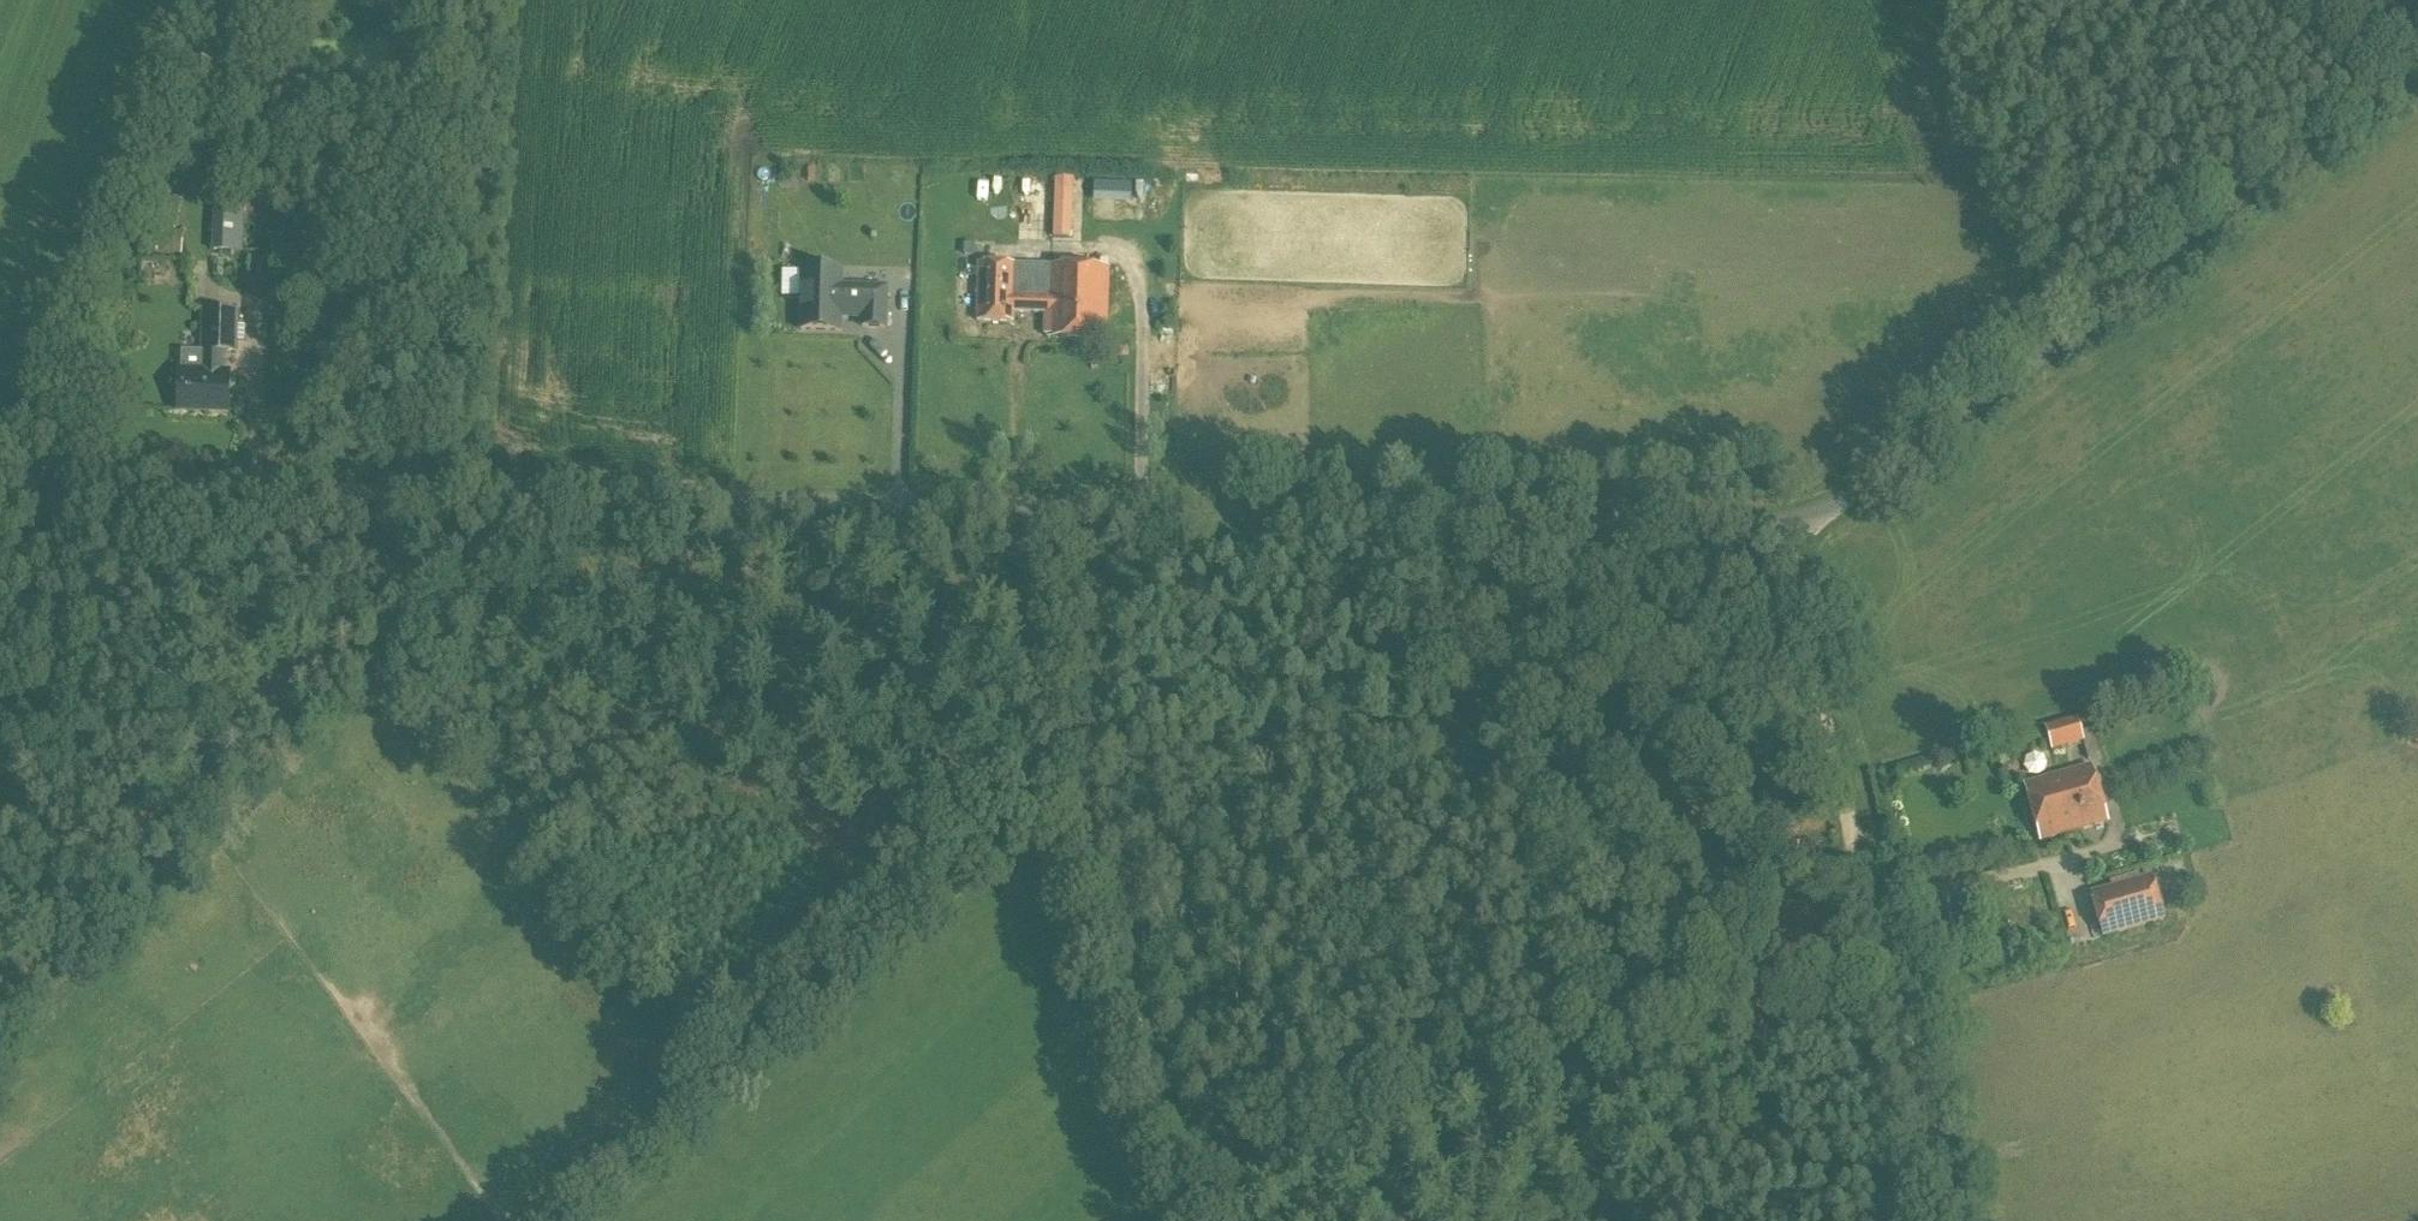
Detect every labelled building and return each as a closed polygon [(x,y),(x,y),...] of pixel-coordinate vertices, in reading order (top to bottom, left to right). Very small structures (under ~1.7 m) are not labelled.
[(1068,237),(1069,178),(1055,178),(1054,237),(1068,237)] [(214,184),(213,199),(211,251),(243,252),(245,200),(245,185),(214,184)] [(181,254),(184,232),(158,229),(156,251),(181,254)] [(974,254),(974,242),(965,242),(964,254),(974,254)] [(1106,339),(1108,267),(979,263),(977,321),(1014,322),(1014,312),(1048,313),(1048,338),(1106,339)] [(841,313),(863,314),(862,327),(886,327),(887,288),(841,287),(842,271),(803,269),(801,330),(840,331),(841,313)] [(297,321),(302,294),(305,278),(275,273),(273,288),(270,303),(271,303),(269,316),(297,321)] [(204,310),(202,372),(180,371),(178,410),(228,412),(229,373),(223,372),(223,351),(236,351),(237,311),(204,310)] [(1737,590),(1745,588),(1744,579),(1735,580),(1736,589),(1737,590)] [(2052,751),(2085,742),(2077,716),(2045,726),(2052,751)] [(2032,760),(2034,774),(2052,771),(2050,757),(2032,760)] [(2040,840),(2107,821),(2091,765),(2024,784),(2040,840)] [(2104,936),(2164,919),(2151,875),(2091,892),(2104,936)]
